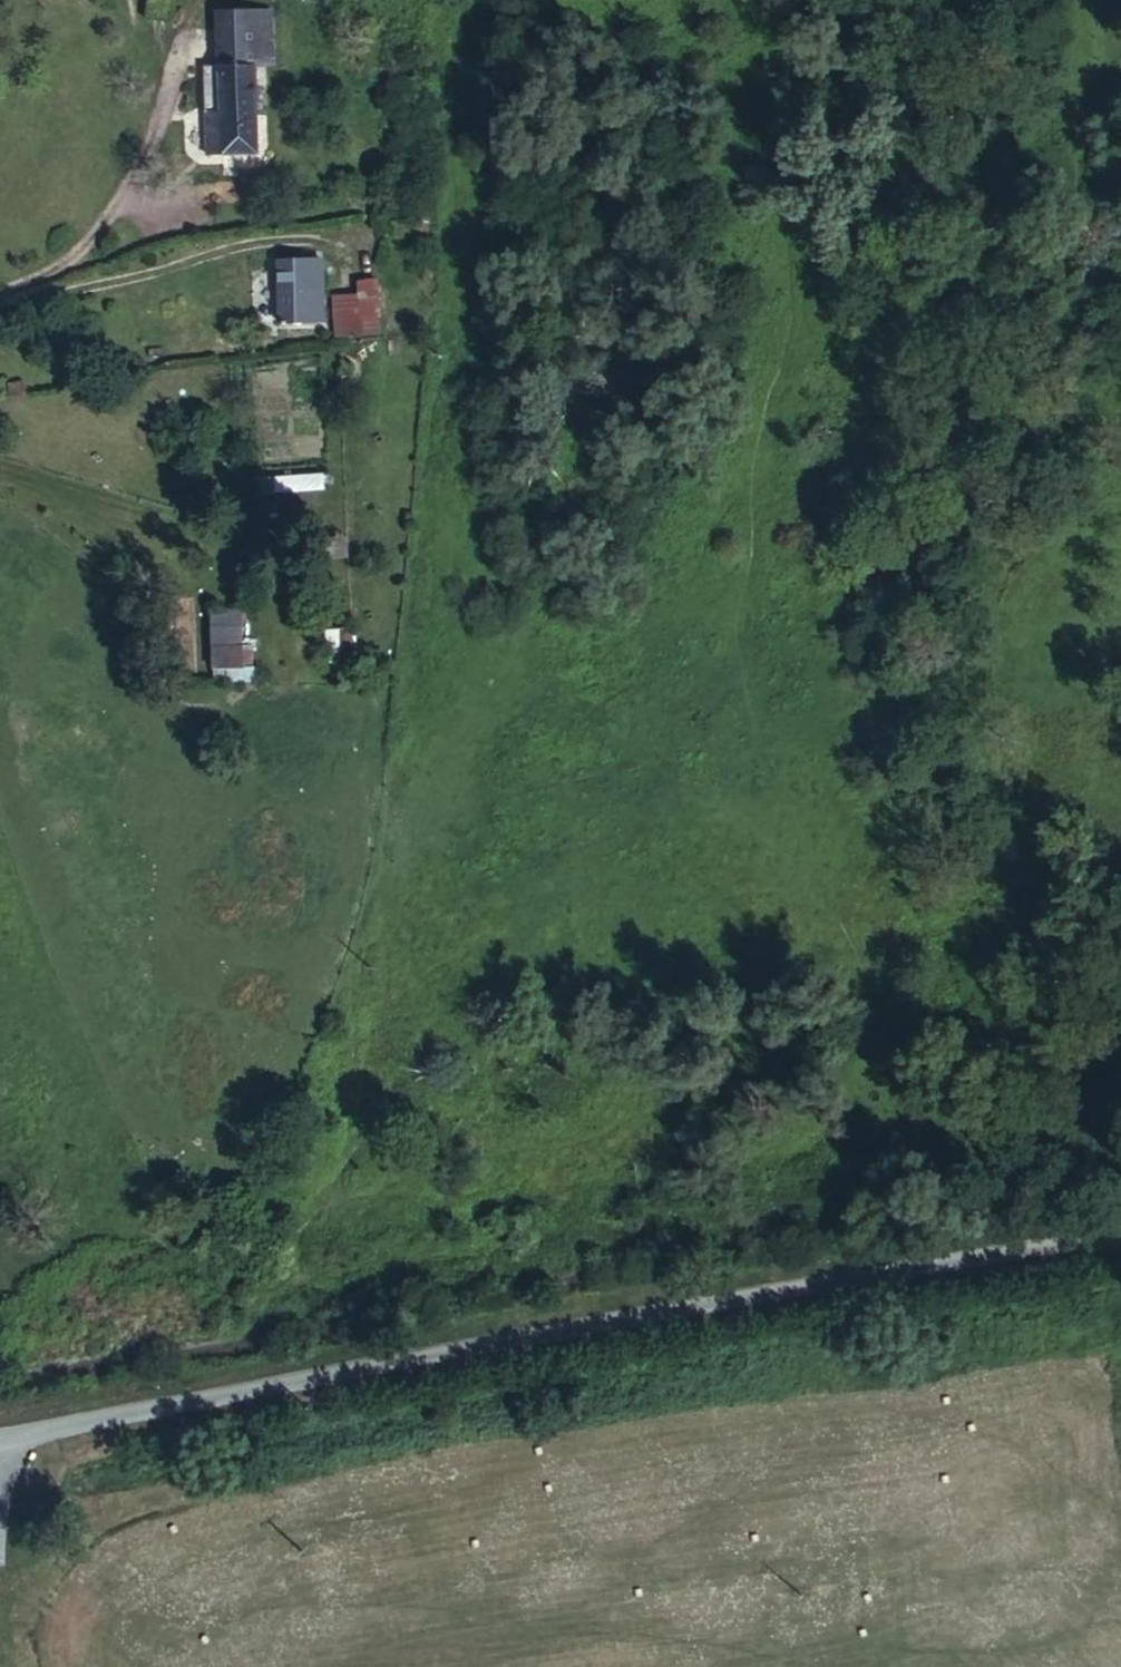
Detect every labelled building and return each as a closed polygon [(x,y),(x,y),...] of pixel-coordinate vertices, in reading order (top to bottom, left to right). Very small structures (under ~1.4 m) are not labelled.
[(285,15),(222,17),(224,76),(257,74),(288,73),(285,15)] [(259,167),(257,74),(224,76),(204,77),(208,168),(259,167)] [(191,168),(208,168),(204,77),(187,77),(191,168)] [(354,276),(354,292),(331,292),(332,335),(380,334),(378,276),(354,276)] [(282,290),(285,316),(328,314),(325,287),(282,290)] [(328,314),(285,316),(282,315),(283,347),(331,343),(331,314),(328,314)] [(258,473),(258,510),(323,510),(323,474),(258,473)] [(243,641),(243,606),(209,606),(209,668),(224,668),(224,680),(253,680),(253,641),(243,641)] [(351,627),(323,626),(323,661),(351,661),(351,627)]
